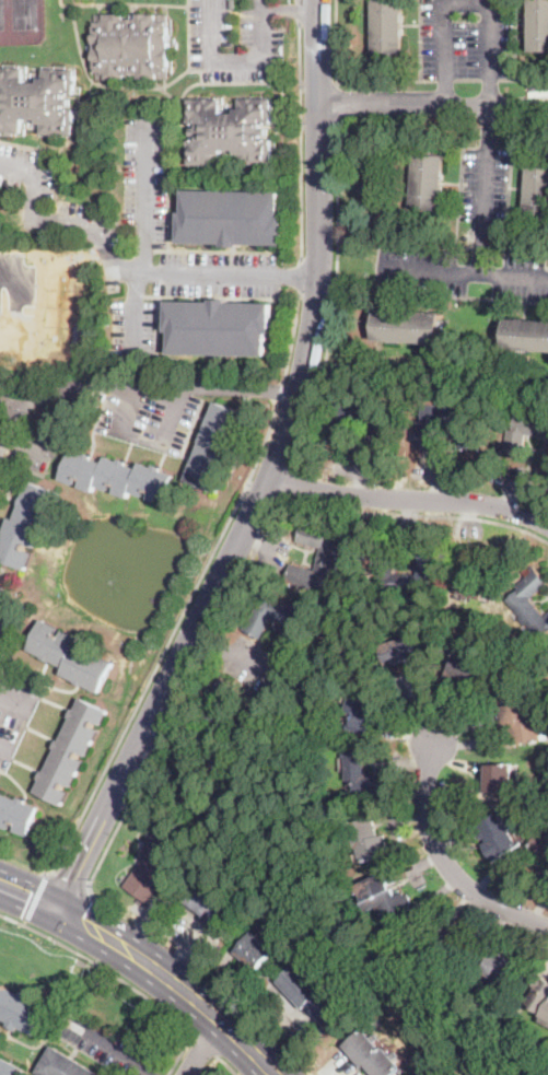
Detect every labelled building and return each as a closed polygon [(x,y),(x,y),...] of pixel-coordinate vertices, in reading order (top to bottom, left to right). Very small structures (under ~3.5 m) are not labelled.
[(373,52),(373,0),(403,0),(404,52),(373,52)] [(533,51),(532,0),(547,0),(547,51),(534,51),(533,51)] [(150,13),(150,14),(168,14),(170,79),(150,80),(139,80),(139,75),(128,75),(126,75),(126,81),(97,80),(96,69),(95,69),(94,26),(96,26),(96,14),(126,14),(126,20),(139,20),(139,14),(150,13)] [(22,133),(0,133),(0,108),(1,108),(1,104),(0,104),(0,96),(2,96),(2,93),(0,93),(0,67),(25,68),(25,78),(28,78),(28,83),(42,83),(42,79),(44,79),(45,69),(77,69),(77,80),(78,80),(78,84),(77,84),(77,95),(67,95),(67,98),(71,98),(71,106),(66,106),(66,109),(75,109),(74,121),(77,121),(77,126),(74,126),(74,136),(43,136),(43,124),(23,124),(22,133)] [(272,98),(272,109),(275,109),(275,114),(273,114),(273,125),(263,125),(263,128),(269,128),(269,136),(263,136),(263,139),(272,139),(272,150),(275,150),(275,154),(272,154),(272,165),(242,165),(242,154),(235,154),(221,154),(221,165),(189,165),(189,154),(187,154),(187,151),(189,151),(189,140),(198,139),(198,136),(193,136),(193,128),(199,128),(199,125),(189,125),(189,114),(187,114),(187,109),(189,109),(189,100),(221,100),(221,109),(224,109),(224,115),(237,115),(237,109),(241,109),(241,98),(272,98)] [(442,194),(441,210),(411,208),(413,184),(415,154),(444,155),(442,194)] [(528,162),(547,163),(547,218),(525,217),(528,162)] [(282,192),(282,215),(287,215),(285,245),(241,245),(241,248),(235,248),(224,247),(224,244),(180,244),(180,213),(185,213),(185,190),(282,192)] [(230,302),(230,303),(275,304),(273,335),(269,335),(269,357),(172,354),(172,332),(167,332),(168,302),(212,303),(212,300),(230,300),(230,302)] [(442,343),(442,344),(375,340),(377,309),(444,314),(442,343)] [(506,318),(547,321),(547,352),(505,349),(506,318)] [(364,401),(385,401),(385,418),(390,418),(390,440),(393,440),(393,445),(371,445),(371,421),(349,420),(349,445),(327,445),(327,439),(329,439),(330,417),(334,418),(335,400),(357,401),(357,398),(364,398),(364,401)] [(243,429),(242,432),(234,429),(232,434),(240,437),(226,471),(219,468),(218,472),(225,476),(219,493),(185,480),(215,401),(248,414),(243,429)] [(454,404),(453,407),(474,408),(473,424),(477,424),(476,446),(479,446),(479,452),(457,451),(458,425),(435,424),(434,448),(412,446),(412,442),(416,442),(417,421),(421,421),(422,405),(442,406),(442,402),(454,404)] [(546,420),(547,420),(547,439),(527,435),(523,459),(500,455),(501,449),(504,451),(509,429),(513,430),(516,413),(534,417),(537,418),(538,414),(547,416),(546,420)] [(485,470),(498,455),(483,443),(470,458),(485,470)] [(81,454),(84,455),(85,453),(93,456),(93,459),(104,464),(106,456),(119,461),(119,459),(128,463),(127,465),(138,469),(141,463),(153,467),(154,465),(163,468),(162,470),(174,476),(163,505),(149,499),(151,492),(147,491),(144,498),(131,492),(128,499),(115,493),(117,487),(112,484),(109,491),(96,487),(93,493),(84,490),(80,488),(82,481),(77,479),(74,486),(60,479),(71,451),(81,454)] [(26,570),(0,560),(0,543),(9,521),(10,517),(15,519),(28,481),(61,493),(56,510),(46,534),(42,533),(36,547),(27,544),(25,549),(33,552),(26,570)] [(340,562),(338,570),(334,569),(328,589),(313,585),(312,589),(292,584),(291,587),(284,585),(291,563),(315,570),(320,549),(298,542),(303,521),(308,522),(307,525),(328,530),(327,535),(342,539),(336,560),(340,562)] [(409,575),(417,575),(417,551),(439,552),(439,558),(436,558),(436,577),(432,577),(431,593),(380,591),(381,575),(376,575),(376,553),(374,553),(374,549),(375,549),(396,549),(395,574),(409,575)] [(508,572),(501,591),(499,597),(482,593),(480,599),(468,596),(466,599),(463,598),(464,595),(454,592),(458,582),(460,574),(485,582),(489,566),(508,572)] [(545,616),(547,613),(547,633),(540,640),(527,623),(524,627),(518,620),(522,617),(508,600),(520,591),(516,586),(533,572),(532,570),(533,569),(547,585),(530,599),(545,616)] [(268,594),(287,603),(288,599),(296,604),(294,607),(314,616),(305,632),(310,634),(302,652),(304,653),(301,658),(282,650),(281,648),(292,627),(271,617),(261,639),(241,629),(244,624),(246,626),(256,606),(260,609),(268,594)] [(58,635),(61,638),(65,630),(81,638),(79,644),(92,651),(89,658),(95,662),(98,655),(115,663),(101,693),(85,686),(84,687),(77,683),(78,682),(61,675),(65,668),(51,662),(50,662),(27,651),(43,619),(59,628),(56,634),(58,635)] [(416,641),(421,658),(417,661),(417,658),(410,661),(411,663),(407,664),(406,662),(394,665),(395,668),(388,670),(381,645),(413,634),(416,641)] [(456,647),(460,650),(460,648),(478,658),(479,655),(502,668),(499,674),(494,671),(480,696),(446,676),(453,665),(450,664),(455,653),(454,652),(456,647)] [(377,735),(348,729),(351,713),(345,712),(349,690),(347,690),(348,683),(370,688),(364,714),(381,717),(377,735)] [(83,699),(108,712),(109,712),(103,725),(96,722),(94,727),(100,731),(88,756),(81,752),(79,758),(85,761),(72,787),(66,784),(63,788),(69,792),(62,806),(50,801),(35,792),(40,780),(39,779),(43,771),(45,772),(57,749),(55,748),(58,740),(60,741),(72,717),(70,716),(73,709),(77,711),(83,699)] [(530,711),(532,716),(538,715),(541,740),(513,745),(510,725),(503,726),(501,706),(529,702),(530,711)] [(363,751),(364,762),(365,778),(384,776),(385,795),(355,796),(354,781),(347,781),(346,758),(342,759),(341,757),(341,752),(363,751)] [(513,766),(513,775),(518,775),(518,782),(512,782),(513,793),(485,793),(483,764),(513,764),(513,766)] [(10,829),(0,825),(0,793),(19,799),(20,797),(26,799),(28,801),(27,803),(39,807),(30,837),(15,831),(18,825),(12,822),(10,829)] [(506,818),(511,825),(514,822),(515,825),(509,829),(517,843),(521,841),(522,844),(494,862),(490,855),(483,844),(487,842),(485,838),(482,840),(480,838),(479,836),(482,834),(477,826),(502,810),(506,818)] [(377,834),(378,837),(385,834),(390,855),(361,863),(358,849),(351,850),(346,831),(345,825),(373,817),(377,834)] [(158,888),(148,903),(125,886),(143,858),(139,855),(158,828),(182,844),(163,873),(167,875),(158,888)] [(541,834),(547,837),(547,859),(528,850),(536,830),(541,832),(541,834)] [(394,870),(396,874),(399,880),(392,884),(397,896),(405,892),(406,896),(409,893),(413,903),(410,904),(412,908),(416,907),(421,916),(389,931),(385,922),(388,921),(385,912),(381,914),(377,908),(369,911),(364,903),(368,902),(363,892),(360,893),(357,885),(393,868),(394,870)] [(226,935),(203,919),(206,915),(184,900),(200,877),(223,892),(221,896),(243,912),(226,935)] [(457,931),(458,931),(469,936),(458,958),(447,953),(445,956),(434,949),(446,925),(457,931)] [(256,972),(255,974),(247,968),(249,966),(235,951),(254,932),(276,953),(256,972)] [(494,950),(505,956),(505,955),(516,960),(505,982),(494,977),(494,978),(487,974),(483,973),(494,950)] [(324,991),(327,988),(353,1015),(335,1033),(308,1005),(305,1009),(279,982),(299,963),(324,991)] [(541,977),(547,980),(547,1025),(540,1021),(545,1014),(527,1005),(536,988),(533,985),(538,975),(540,977),(541,977)] [(10,1023),(0,1018),(0,984),(21,994),(22,991),(35,997),(34,1000),(50,1007),(37,1036),(19,1027),(16,1032),(8,1028),(10,1023)] [(403,1068),(395,1074),(375,1074),(366,1065),(361,1070),(342,1048),(365,1029),(372,1037),(376,1035),(380,1039),(376,1041),(382,1049),(385,1047),(390,1053),(395,1050),(401,1058),(397,1061),(403,1068)] [(53,1045),(101,1074),(40,1074),(36,1073),(53,1045)] [(25,1068),(22,1074),(0,1074),(0,1056),(25,1068)] [(491,1070),(497,1074),(468,1074),(471,1072),(473,1073),(478,1068),(481,1072),(487,1065),(491,1070)]
